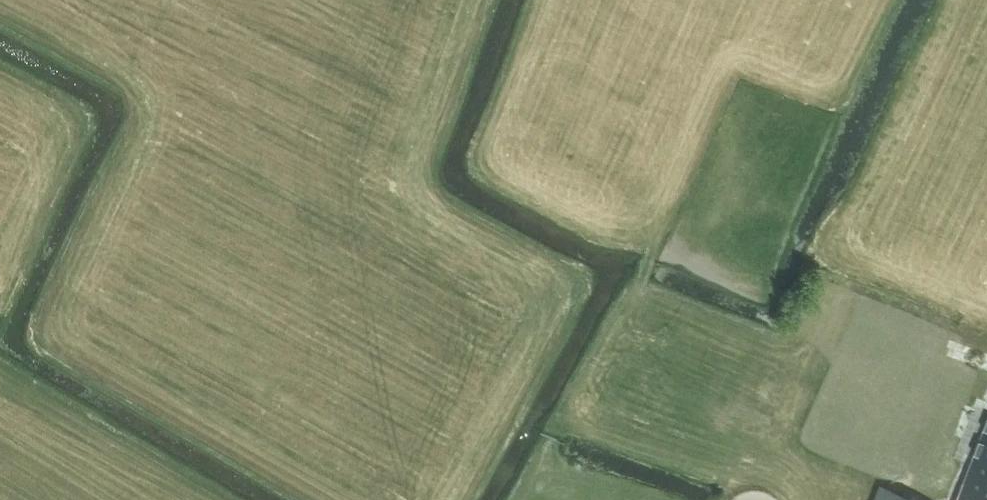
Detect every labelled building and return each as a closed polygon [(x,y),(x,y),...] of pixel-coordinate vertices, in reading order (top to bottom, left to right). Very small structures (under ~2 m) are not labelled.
[(957,499),(986,499),(986,423),(957,499)] [(881,488),(876,499),(914,499),(881,488)]
